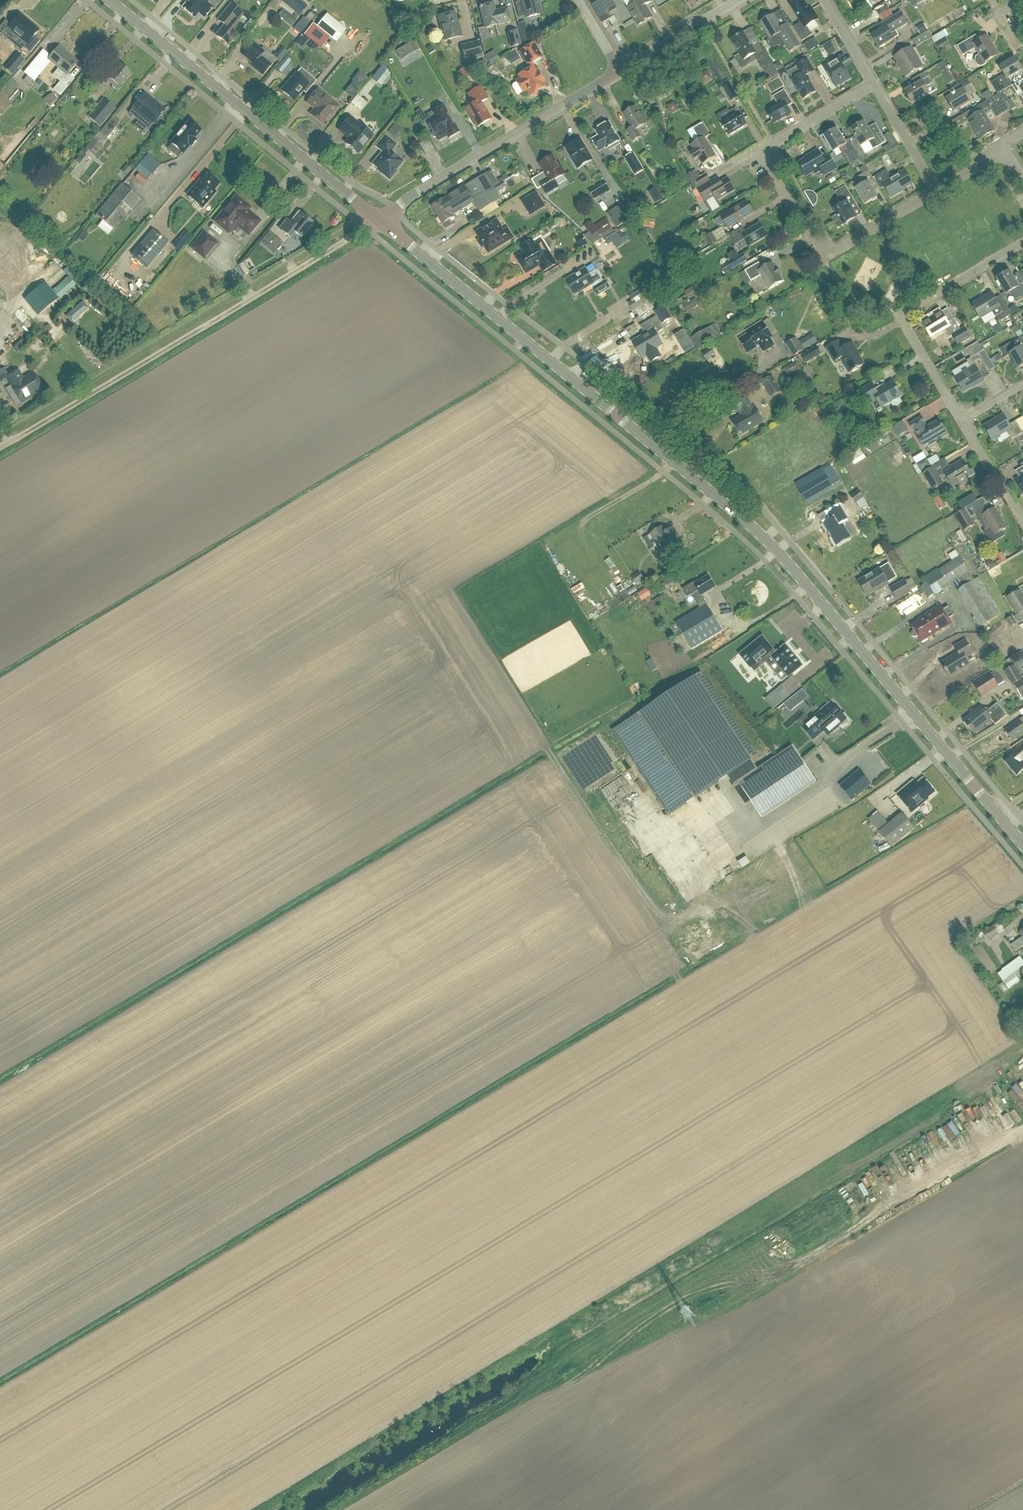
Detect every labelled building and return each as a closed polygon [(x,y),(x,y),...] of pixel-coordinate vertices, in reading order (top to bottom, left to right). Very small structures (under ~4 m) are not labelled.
[(213,8),(207,3),(208,2),(207,1),(206,0),(190,0),(183,8),(194,18),(199,13),(205,18),(213,8)] [(207,1),(208,2),(207,3),(213,8),(215,10),(224,0),(208,0),(207,1)] [(281,1),(299,16),(307,7),(299,0),(282,0),(281,1)] [(541,15),(537,0),(526,0),(515,3),(519,18),(526,16),(526,19),(541,15)] [(592,5),(603,24),(613,18),(609,12),(616,8),(611,0),(601,0),(592,5)] [(647,22),(647,21),(652,18),(645,6),(652,2),(651,0),(634,0),(636,4),(628,9),(639,26),(645,22),(646,23),(647,22)] [(800,18),(802,23),(794,28),(803,41),(812,36),(807,27),(818,20),(812,10),(810,12),(802,0),(800,0),(792,5),(800,18)] [(875,10),(876,11),(879,17),(890,11),(885,3),(875,10)] [(229,46),(243,29),(237,23),(244,15),(231,4),(218,20),(224,26),(216,36),(229,46)] [(495,12),(493,4),(480,8),(485,29),(511,22),(507,9),(495,12)] [(281,15),(294,27),(299,20),(286,9),(281,15)] [(899,30),(908,24),(901,12),(881,24),(884,30),(872,37),(880,49),(894,40),(894,39),(898,36),(895,30),(898,28),(899,30)] [(458,26),(455,13),(438,18),(444,42),(445,41),(444,39),(461,35),(461,37),(462,37),(459,26),(458,26)] [(346,30),(327,14),(317,27),(313,23),(305,33),(322,47),(330,37),(336,42),(346,30)] [(762,23),(761,23),(770,38),(769,39),(768,43),(770,47),(775,48),(780,44),(782,48),(787,46),(791,52),(800,46),(788,26),(782,29),(774,16),(773,16),(772,16),(771,15),(770,15),(769,15),(768,15),(766,15),(765,16),(764,17),(763,18),(762,19),(762,21),(762,22),(762,23)] [(20,16),(12,26),(6,21),(0,28),(0,34),(6,39),(12,31),(17,36),(13,40),(17,43),(21,39),(27,44),(23,49),(30,54),(41,42),(34,36),(39,31),(20,16)] [(511,48),(521,46),(518,31),(507,33),(511,48)] [(931,39),(927,32),(921,35),(913,40),(917,47),(931,39)] [(740,55),(735,58),(739,64),(754,55),(768,77),(777,72),(759,44),(752,48),(744,34),(738,37),(737,36),(732,39),(733,40),(732,41),(740,55)] [(976,36),(975,36),(957,46),(963,56),(976,48),(976,49),(980,55),(976,58),(976,62),(978,65),(982,67),(986,64),(985,63),(998,55),(987,36),(978,41),(976,36)] [(801,44),(806,52),(817,45),(812,37),(801,44)] [(414,41),(406,46),(410,52),(418,47),(414,41)] [(465,61),(482,57),(478,42),(461,46),(465,61)] [(825,56),(833,51),(829,43),(821,48),(825,56)] [(262,51),(254,44),(243,56),(254,65),(252,67),(263,76),(276,60),(263,49),(262,51)] [(533,67),(532,64),(542,58),(534,44),(519,52),(530,69),(518,76),(520,80),(516,82),(517,83),(511,86),(517,96),(523,92),(523,93),(527,91),(530,96),(531,95),(533,96),(536,94),(537,92),(545,87),(543,83),(544,83),(537,72),(534,67),(533,67)] [(906,77),(923,67),(911,47),(894,58),(906,77)] [(59,48),(51,57),(44,51),(25,73),(35,81),(51,62),(67,76),(78,63),(59,48)] [(497,50),(488,55),(492,61),(500,56),(497,50)] [(419,52),(401,60),(403,66),(421,58),(419,52)] [(13,75),(25,61),(16,54),(4,68),(13,75)] [(281,74),(291,62),(286,57),(276,70),(281,74)] [(998,95),(1012,86),(1013,85),(1009,78),(1022,70),(1016,58),(1000,67),(1004,74),(991,82),(998,95)] [(836,87),(851,79),(839,59),(825,67),(836,87)] [(720,60),(713,63),(723,80),(729,77),(720,60)] [(803,100),(816,92),(809,80),(809,78),(808,76),(815,72),(808,60),(796,67),(801,75),(792,81),(803,100)] [(117,91),(131,74),(120,64),(106,81),(112,86),(111,86),(117,91)] [(374,77),(383,86),(394,74),(385,66),(374,77)] [(939,69),(944,84),(950,82),(945,67),(939,69)] [(346,91),(354,98),(371,79),(363,72),(346,91)] [(915,85),(905,91),(913,105),(929,95),(925,88),(932,84),(925,73),(912,80),(915,85)] [(316,82),(306,74),(302,79),(296,74),(282,91),(294,101),(302,91),(306,94),(316,82)] [(54,90),(60,96),(71,83),(65,78),(54,90)] [(777,90),(784,86),(779,78),(772,82),(777,90)] [(955,112),(971,103),(967,96),(974,92),(967,80),(955,87),(958,93),(947,99),(955,112)] [(1013,85),(1012,86),(1022,104),(1022,80),(1013,85)] [(10,98),(19,85),(13,81),(3,94),(10,98)] [(731,101),(738,97),(730,83),(723,87),(731,101)] [(477,128),(491,119),(481,103),(487,99),(480,87),(468,95),(474,104),(466,109),(477,128)] [(332,116),(339,108),(318,90),(307,103),(315,110),(311,115),(322,125),(330,115),(332,116)] [(773,97),(764,102),(769,111),(767,112),(774,124),(791,114),(787,107),(793,104),(785,90),(779,94),(773,97)] [(54,92),(45,100),(51,107),(60,98),(54,92)] [(165,111),(145,95),(129,114),(149,130),(165,111)] [(360,95),(353,103),(363,111),(369,103),(360,95)] [(101,127),(116,109),(103,99),(88,117),(101,127)] [(1008,99),(1004,102),(1008,110),(1013,107),(1008,99)] [(980,140),(995,131),(987,117),(994,113),(987,101),(973,109),(977,115),(968,120),(980,140)] [(367,114),(374,108),(371,104),(364,111),(367,114)] [(441,108),(439,107),(435,109),(436,112),(433,113),(435,117),(427,122),(433,132),(431,134),(434,138),(436,137),(438,141),(447,135),(449,139),(459,133),(443,107),(441,108)] [(640,114),(636,107),(624,114),(633,128),(627,131),(634,142),(641,137),(637,130),(648,123),(642,113),(640,114)] [(729,135),(746,124),(737,108),(730,112),(732,116),(721,122),(729,135)] [(107,139),(121,122),(114,117),(100,133),(99,133),(75,161),(80,165),(87,156),(86,155),(89,151),(95,157),(109,140),(107,139)] [(360,126),(350,118),(339,131),(349,139),(345,144),(358,154),(373,136),(360,125),(360,126)] [(192,146),(196,142),(193,139),(200,131),(190,122),(171,144),(172,145),(168,150),(178,158),(182,153),(183,153),(190,145),(192,146)] [(607,149),(620,141),(609,123),(596,131),(599,136),(593,140),(599,152),(606,148),(607,149)] [(695,160),(699,157),(703,164),(716,156),(705,138),(710,135),(703,123),(693,128),(700,140),(692,146),(696,152),(692,154),(695,160)] [(872,136),(864,123),(851,130),(861,147),(869,143),(873,150),(886,142),(880,132),(872,136)] [(390,132),(397,138),(404,130),(397,124),(390,132)] [(844,142),(837,130),(824,137),(834,153),(841,148),(846,157),(851,165),(861,159),(856,151),(849,139),(844,142)] [(892,147),(898,144),(891,132),(885,136),(892,147)] [(390,180),(397,172),(396,171),(404,162),(391,152),(397,145),(385,136),(376,147),(383,153),(373,165),(382,172),(381,173),(390,180)] [(431,139),(423,144),(429,155),(437,151),(431,139)] [(581,139),(565,149),(578,169),(593,160),(581,139)] [(815,171),(816,173),(820,170),(824,176),(837,169),(831,159),(824,162),(817,151),(809,155),(810,157),(799,163),(806,176),(815,171)] [(636,176),(644,171),(633,153),(625,158),(636,176)] [(148,180),(156,170),(149,164),(152,160),(145,155),(142,159),(143,161),(135,170),(139,173),(135,178),(143,185),(147,180),(148,180)] [(558,165),(553,157),(540,164),(549,179),(541,184),(547,194),(558,187),(555,181),(566,175),(560,164),(558,165)] [(127,165),(121,171),(126,175),(131,169),(127,165)] [(881,189),(885,187),(891,198),(901,192),(901,191),(912,184),(904,171),(891,179),(886,170),(874,177),(881,189)] [(687,176),(695,190),(698,189),(711,181),(706,174),(698,179),(694,172),(687,176)] [(863,186),(856,190),(865,205),(877,198),(870,187),(875,184),(868,172),(858,178),(863,186)] [(200,180),(187,196),(202,209),(215,193),(213,191),(219,184),(208,175),(203,182),(200,180)] [(465,187),(432,207),(438,217),(447,212),(448,214),(450,213),(455,210),(453,207),(460,203),(472,197),(474,200),(493,189),(485,176),(465,188),(465,187)] [(698,189),(704,199),(706,202),(715,197),(717,201),(735,190),(727,179),(712,188),(709,183),(711,182),(711,181),(698,189)] [(447,212),(438,217),(446,230),(453,225),(450,220),(455,217),(454,216),(475,203),(480,212),(489,206),(491,205),(496,202),(495,201),(499,198),(496,193),(506,186),(503,182),(500,184),(500,185),(493,189),(474,200),(472,197),(460,203),(453,207),(455,210),(450,213),(448,214),(447,212)] [(599,187),(603,194),(610,190),(606,183),(599,187)] [(115,231),(140,201),(121,185),(96,215),(115,231)] [(659,186),(651,192),(660,205),(669,199),(659,186)] [(844,226),(857,218),(852,211),(858,208),(848,193),(845,187),(836,192),(839,198),(838,199),(842,206),(834,210),(838,216),(832,219),(838,229),(843,226),(844,226)] [(545,207),(537,193),(523,202),(531,215),(545,207)] [(248,216),(242,211),(246,207),(236,199),(217,222),(227,230),(234,222),(248,234),(258,222),(249,214),(248,216)] [(639,214),(629,201),(609,215),(619,228),(639,214)] [(720,215),(728,229),(753,213),(746,201),(729,211),(729,210),(720,215)] [(313,224),(299,213),(291,223),(287,220),(279,230),(290,239),(295,234),(301,239),(313,224)] [(489,253),(505,243),(500,235),(505,232),(497,220),(477,233),(481,240),(479,241),(483,247),(485,246),(489,253)] [(592,237),(600,232),(592,221),(585,227),(592,237)] [(767,236),(760,224),(744,233),(741,228),(733,233),(732,233),(729,235),(735,245),(746,239),(750,246),(767,236)] [(132,256),(148,269),(169,244),(154,231),(132,256)] [(616,232),(604,240),(607,246),(613,242),(617,249),(624,245),(616,232)] [(217,244),(204,233),(192,249),(205,259),(217,244)] [(269,233),(262,242),(276,252),(278,250),(279,250),(281,248),(280,247),(282,244),(279,242),(269,233)] [(710,245),(717,242),(712,233),(705,237),(710,245)] [(581,248),(587,244),(583,236),(576,240),(581,248)] [(180,252),(186,244),(182,241),(176,248),(180,252)] [(536,248),(533,242),(522,248),(525,254),(518,258),(527,273),(540,265),(544,272),(556,265),(543,243),(536,248)] [(743,255),(728,263),(721,267),(725,274),(747,261),(743,255)] [(245,276),(250,273),(244,263),(239,266),(245,276)] [(762,269),(759,263),(745,271),(751,282),(761,276),(769,289),(783,281),(780,276),(781,275),(777,268),(776,268),(773,263),(762,269)] [(590,275),(586,269),(566,281),(576,296),(592,286),(598,296),(610,289),(606,281),(604,282),(597,271),(590,275)] [(1022,276),(1015,280),(1010,271),(997,279),(1007,295),(1014,290),(1019,298),(1022,296),(1022,278),(1022,276)] [(78,288),(74,278),(55,285),(59,296),(78,288)] [(49,286),(45,288),(51,298),(55,295),(49,286)] [(640,317),(654,308),(648,298),(643,289),(629,298),(632,302),(628,304),(633,312),(636,310),(640,317)] [(996,301),(992,293),(972,304),(981,318),(993,311),(996,317),(999,322),(1012,315),(1002,298),(996,301)] [(662,324),(671,319),(664,306),(655,312),(662,324)] [(924,325),(922,326),(927,334),(929,333),(932,338),(945,330),(950,337),(953,336),(958,345),(971,338),(965,328),(961,331),(953,318),(947,321),(942,312),(940,313),(923,323),(924,325)] [(646,335),(637,341),(645,355),(646,354),(651,362),(661,356),(656,348),(662,344),(656,334),(664,330),(656,318),(641,327),(646,335)] [(764,353),(775,346),(771,339),(773,338),(763,321),(747,331),(748,334),(740,339),(748,353),(760,346),(764,353)] [(698,349),(716,339),(710,327),(691,338),(698,349)] [(695,348),(685,331),(676,336),(686,353),(695,348)] [(804,349),(816,342),(811,334),(800,342),(804,349)] [(1000,349),(1006,358),(1010,355),(1018,369),(1022,366),(1022,349),(1022,348),(1022,336),(1019,338),(1019,339),(1011,344),(1011,343),(1000,349)] [(793,357),(804,350),(796,338),(786,345),(793,357)] [(843,349),(839,341),(826,349),(834,363),(841,359),(850,373),(864,365),(852,344),(843,349)] [(977,354),(982,351),(978,343),(972,346),(977,354)] [(806,364),(822,354),(817,346),(801,356),(806,364)] [(709,356),(712,360),(719,355),(717,351),(709,356)] [(964,392),(984,380),(978,370),(986,365),(980,354),(967,361),(972,369),(955,378),(964,392)] [(789,375),(797,370),(794,363),(785,368),(789,375)] [(24,379),(19,371),(7,378),(12,386),(22,404),(36,395),(34,393),(42,388),(34,373),(24,379)] [(772,397),(781,392),(772,377),(763,382),(772,397)] [(900,397),(897,391),(898,390),(893,382),(877,392),(872,383),(860,391),(869,404),(876,400),(881,408),(890,403),(893,408),(902,403),(899,398),(900,397)] [(754,409),(748,399),(737,405),(743,415),(733,421),(741,435),(764,421),(756,407),(754,409)] [(1010,426),(1004,416),(984,427),(992,440),(1007,431),(1012,440),(1022,433),(1016,422),(1010,426)] [(930,446),(937,442),(937,441),(939,440),(945,437),(947,435),(946,433),(939,421),(930,426),(927,428),(924,424),(925,423),(922,418),(922,417),(910,424),(923,447),(929,444),(930,446)] [(900,436),(908,431),(903,421),(894,426),(900,436)] [(921,471),(931,465),(926,458),(917,464),(921,471)] [(967,468),(962,460),(951,467),(952,468),(944,473),(953,487),(958,483),(961,487),(969,482),(967,479),(975,474),(970,466),(967,468)] [(933,490),(944,483),(934,467),(923,474),(933,490)] [(826,476),(822,469),(821,469),(795,484),(807,505),(833,489),(832,487),(840,481),(834,471),(826,476)] [(856,503),(863,497),(859,491),(851,497),(856,503)] [(966,498),(958,503),(963,511),(965,509),(971,506),(966,498)] [(1002,532),(1003,532),(1002,531),(1007,528),(995,508),(991,511),(987,504),(974,512),(986,531),(985,533),(991,542),(993,543),(1003,537),(1003,535),(1002,532)] [(833,519),(825,525),(829,533),(828,534),(830,538),(832,537),(837,546),(838,545),(837,543),(848,537),(850,538),(850,537),(856,534),(848,521),(848,520),(848,519),(841,508),(830,514),(833,519)] [(964,531),(975,525),(965,509),(963,511),(955,515),(964,531)] [(674,528),(667,532),(663,527),(658,530),(644,539),(651,550),(665,542),(673,554),(685,547),(678,536),(679,535),(674,528)] [(935,595),(970,573),(959,556),(925,579),(935,595)] [(879,569),(858,582),(867,596),(878,589),(879,590),(889,585),(886,581),(896,576),(889,564),(879,569)] [(636,585),(644,580),(639,572),(632,577),(636,585)] [(716,587),(709,576),(695,584),(695,583),(683,590),(688,598),(692,595),(700,608),(676,623),(692,650),(723,631),(702,596),(716,587)] [(981,627),(1001,614),(978,578),(958,591),(981,627)] [(890,588),(898,600),(912,592),(904,580),(890,588)] [(641,593),(645,600),(654,595),(650,588),(641,593)] [(1022,613),(1022,596),(1020,591),(1007,598),(1018,616),(1022,613)] [(918,622),(911,626),(914,631),(913,632),(912,633),(912,635),(913,637),(914,638),(916,638),(917,637),(921,643),(952,624),(949,619),(954,616),(949,607),(944,610),(941,605),(924,615),(925,616),(917,620),(918,622)] [(741,655),(740,655),(741,656),(754,672),(755,673),(756,673),(756,672),(766,663),(769,667),(782,682),(789,677),(802,666),(785,646),(776,654),(763,638),(762,637),(762,638),(741,655)] [(951,678),(970,666),(966,658),(973,654),(966,641),(955,648),(958,654),(941,664),(945,671),(946,670),(951,678)] [(1012,685),(1022,679),(1014,665),(1004,671),(1012,685)] [(990,675),(974,685),(982,697),(1005,682),(997,671),(990,675)] [(614,732),(669,816),(728,777),(752,760),(751,760),(756,757),(701,673),(614,732)] [(1015,686),(1022,700),(1022,681),(1015,686)] [(781,687),(765,700),(773,710),(789,697),(781,687)] [(809,698),(803,690),(784,704),(790,712),(809,698)] [(836,707),(835,708),(831,704),(813,718),(814,719),(803,728),(813,740),(824,731),(828,736),(840,726),(842,729),(851,722),(845,715),(843,716),(836,707)] [(986,713),(982,708),(981,707),(964,721),(974,734),(991,720),(995,725),(1007,716),(997,704),(991,709),(986,713)] [(1005,731),(1013,741),(1022,734),(1022,718),(1005,731)] [(746,805),(751,802),(753,805),(762,818),(817,782),(793,746),(758,769),(758,770),(734,787),(746,805)] [(1013,754),(1014,756),(1006,763),(1017,776),(1022,771),(1022,746),(1013,754)] [(841,787),(852,800),(871,785),(859,771),(841,787)] [(914,781),(897,795),(912,813),(929,799),(927,797),(934,791),(924,779),(917,785),(914,781)] [(888,825),(877,812),(869,819),(892,847),(915,829),(902,813),(888,825)] [(994,925),(982,932),(988,941),(999,934),(994,925)] [(1019,933),(1022,938),(1011,946),(1015,952),(1022,947),(1022,931),(1019,933)] [(1019,981),(1014,974),(1022,967),(1022,962),(1020,957),(1002,970),(1003,971),(998,974),(1009,989),(1019,981)] [(1004,1093),(1022,1116),(1022,1097),(1019,1100),(1010,1089),(1004,1093)] [(945,1125),(939,1128),(945,1140),(951,1137),(945,1125)] [(871,1174),(864,1176),(869,1187),(875,1185),(871,1174)] [(860,1183),(855,1185),(859,1196),(865,1194),(860,1183)]
